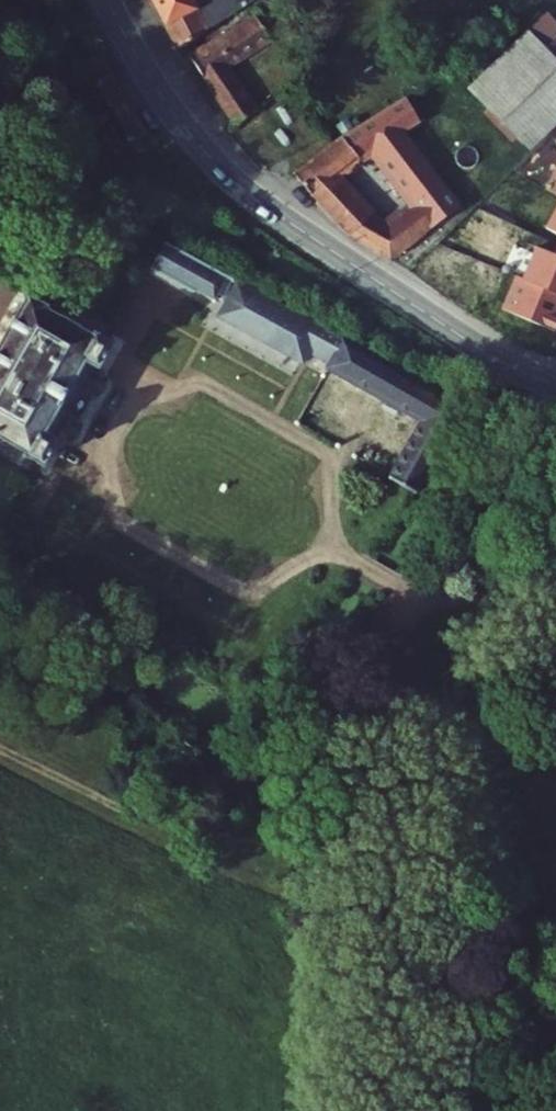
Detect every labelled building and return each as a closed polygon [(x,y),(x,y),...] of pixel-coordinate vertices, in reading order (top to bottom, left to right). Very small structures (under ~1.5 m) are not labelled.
[(220,10),(214,0),(173,0),(199,48),(252,20),(242,0),(238,0),(220,10)] [(274,114),(243,64),(286,37),(274,19),(213,57),(255,126),(274,114)] [(555,147),(555,31),(554,29),(489,93),(549,154),(555,147)] [(489,192),(426,132),(412,111),(321,176),(347,204),(389,239),(434,263),(489,192)] [(477,411),(169,245),(154,271),(218,305),(221,301),(229,305),(221,319),(307,365),(313,354),(333,366),(330,372),(423,424),(393,476),(417,493),(477,411)] [(526,280),(555,293),(555,256),(540,249),(526,280)] [(520,278),(505,311),(555,332),(555,293),(526,280),(520,278)] [(38,293),(0,356),(0,437),(44,464),(67,426),(77,433),(106,384),(95,377),(117,341),(38,293)]
